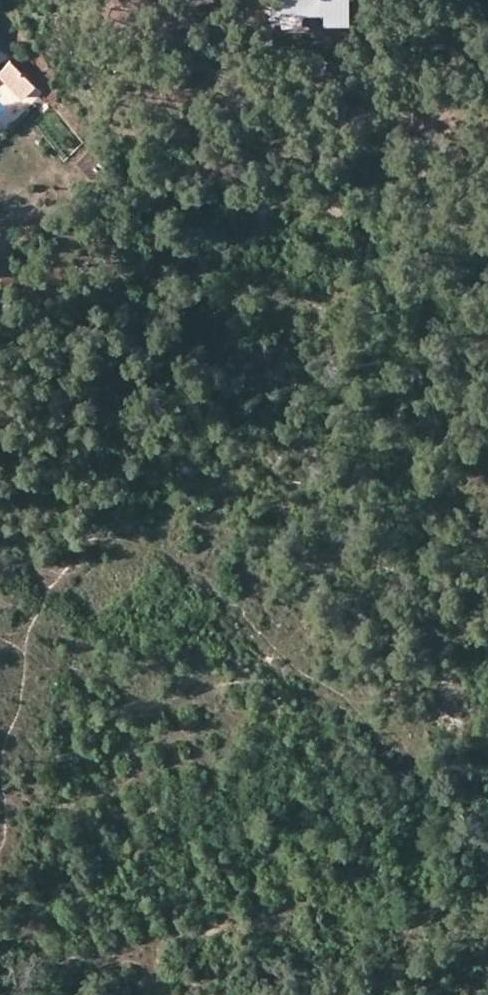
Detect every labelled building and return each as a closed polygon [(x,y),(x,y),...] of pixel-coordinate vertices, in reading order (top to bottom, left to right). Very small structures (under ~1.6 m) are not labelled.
[(272,3),(324,4),(324,13),(324,16),(346,16),(346,0),(272,0),(272,3)] [(272,3),(272,12),(324,13),(324,4),(272,3)] [(0,71),(0,74),(15,89),(27,77),(10,61),(0,71)] [(34,84),(27,77),(15,89),(22,96),(34,84)]
